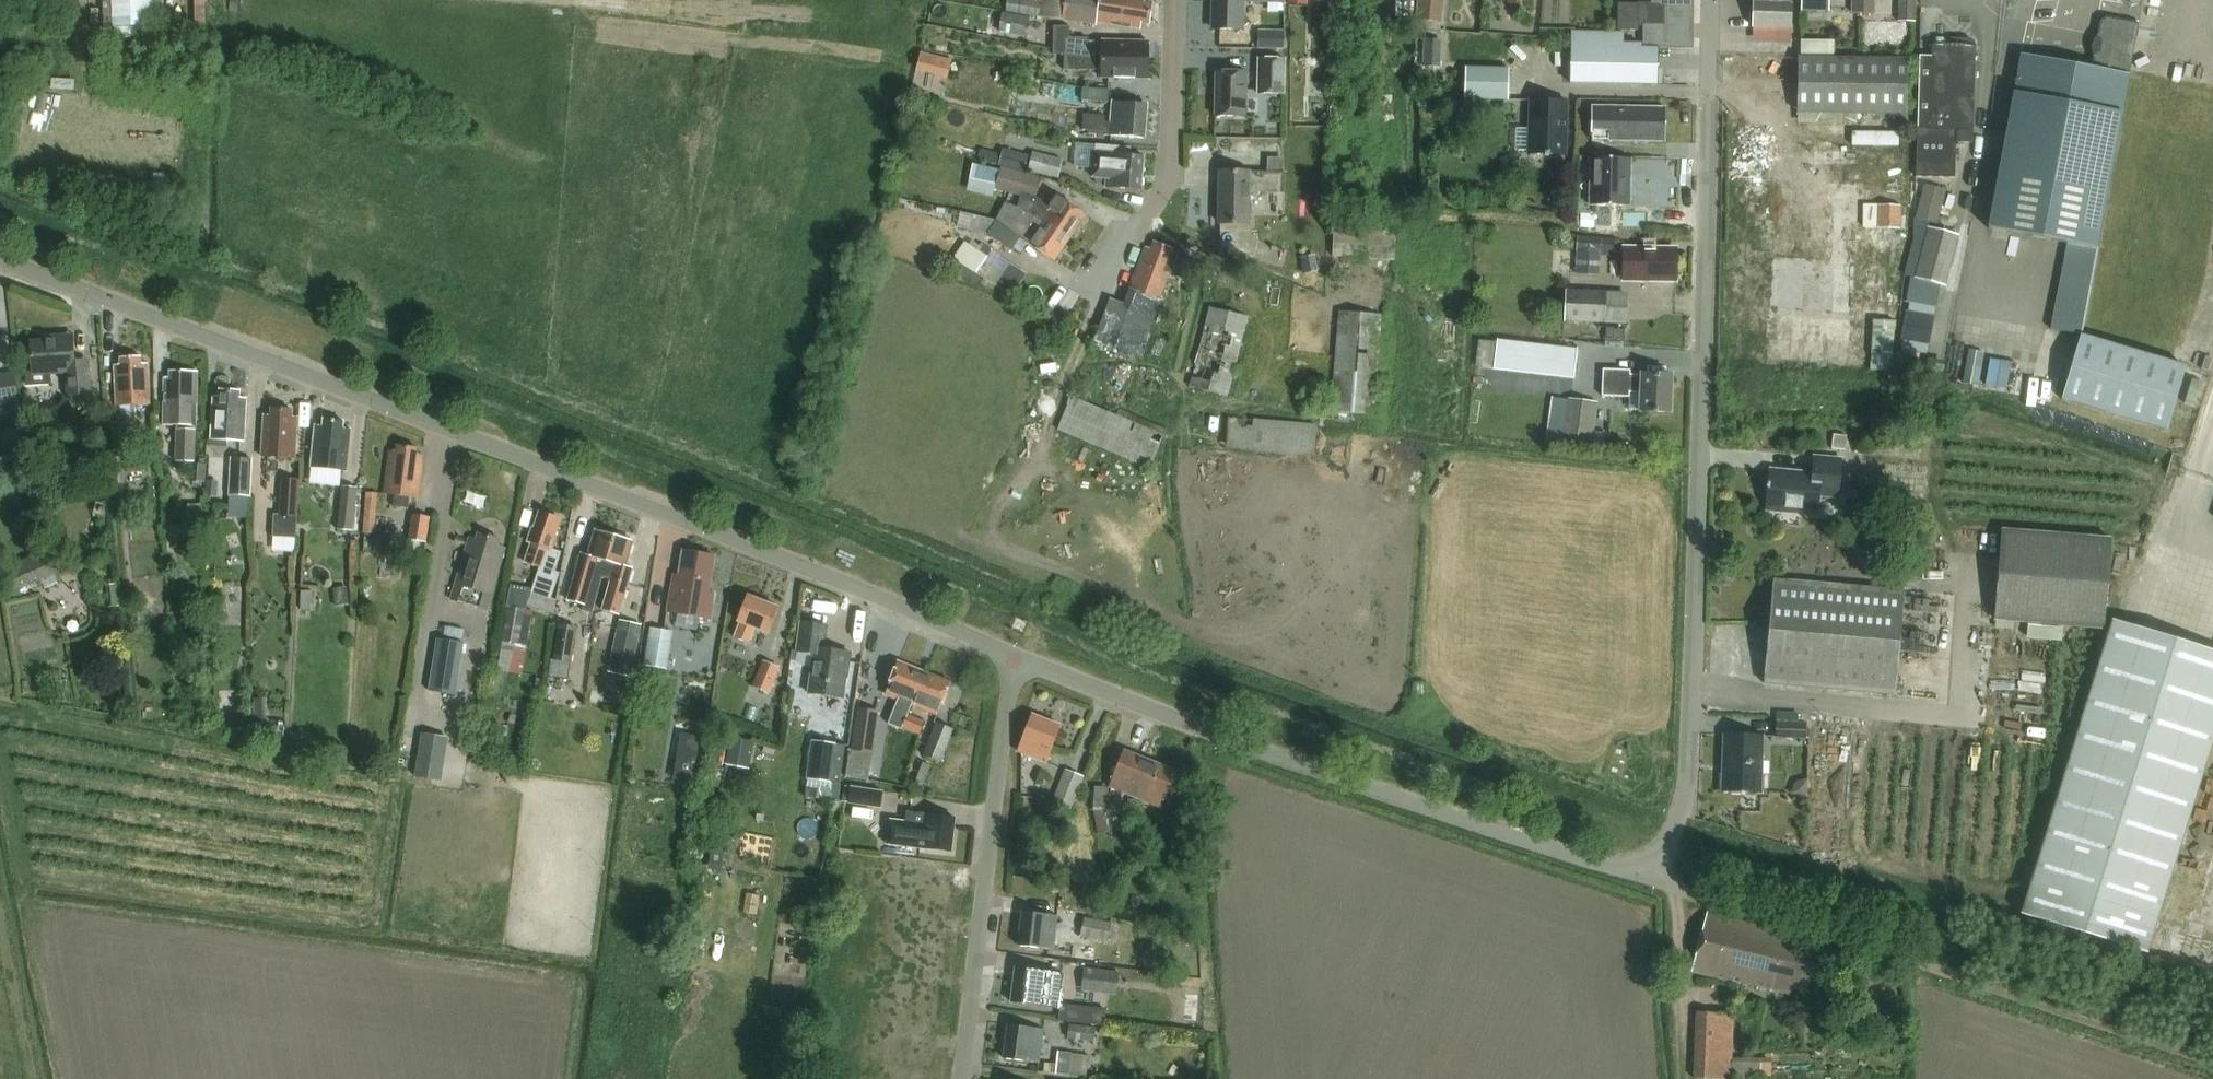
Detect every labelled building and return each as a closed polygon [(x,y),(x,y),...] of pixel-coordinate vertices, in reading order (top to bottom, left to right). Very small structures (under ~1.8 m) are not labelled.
[(158,24),(157,0),(104,0),(105,26),(158,24)] [(1006,11),(1041,16),(1097,24),(1097,22),(1140,28),(1141,22),(1150,24),(1153,3),(1145,2),(1145,0),(1100,0),(1097,0),(1007,0),(1006,11)] [(1213,30),(1236,31),(1239,34),(1251,22),(1243,14),(1244,0),(1283,2),(1283,0),(1214,0),(1213,30)] [(1414,0),(1396,0),(1396,15),(1414,15),(1414,0)] [(1417,20),(1442,23),(1444,0),(1419,0),(1417,20)] [(1652,4),(1639,4),(1639,15),(1643,47),(1693,48),(1695,0),(1653,0),(1652,4)] [(1754,27),(1791,28),(1792,2),(1777,1),(1777,0),(1755,0),(1754,27)] [(1800,12),(1820,12),(1820,0),(1801,0),(1800,12)] [(1864,0),(1852,0),(1852,13),(1864,14),(1864,0)] [(1876,14),(1876,0),(1864,0),(1864,14),(1876,14)] [(1915,0),(1898,0),(1898,22),(1915,22),(1915,0)] [(1618,3),(1618,30),(1639,31),(1639,25),(1639,15),(1639,4),(1618,3)] [(1028,36),(1030,18),(1004,14),(1001,33),(1028,36)] [(2130,73),(2139,24),(2107,17),(2100,22),(2092,68),(2021,55),(1988,228),(2067,243),(2051,329),(2081,335),(2094,263),(2130,73)] [(1054,27),(1054,50),(1065,50),(1065,39),(1065,38),(1069,38),(1070,27),(1054,27)] [(1283,28),(1258,27),(1258,46),(1283,46),(1283,28)] [(1624,33),(1571,32),(1571,83),(1659,85),(1660,48),(1642,48),(1642,44),(1624,44),(1624,33)] [(1932,43),(1932,57),(1921,56),(1919,128),(1917,177),(1955,179),(1956,143),(1973,143),(1977,44),(1969,38),(1950,37),(1949,44),(1932,43)] [(1150,42),(1089,42),(1089,38),(1069,38),(1065,38),(1065,39),(1065,50),(1065,54),(1065,56),(1102,60),(1102,61),(1149,62),(1150,42)] [(1425,42),(1424,67),(1440,68),(1441,42),(1425,42)] [(920,52),(916,71),(927,74),(931,55),(920,52)] [(1149,79),(1149,62),(1102,61),(1102,60),(1065,56),(1065,71),(1101,71),(1101,79),(1149,79)] [(1285,95),(1286,58),(1258,57),(1257,94),(1285,95)] [(1798,57),(1798,114),(1907,115),(1908,58),(1798,57)] [(1463,99),(1507,101),(1509,69),(1465,67),(1463,99)] [(1217,72),(1216,116),(1246,117),(1248,73),(1217,72)] [(1083,89),(1082,100),(1107,102),(1108,91),(1083,89)] [(1380,94),(1380,105),(1394,105),(1394,94),(1380,94)] [(1530,155),(1568,156),(1569,102),(1532,101),(1530,155)] [(1145,140),(1148,105),(1112,102),(1110,122),(1106,122),(1106,117),(1085,115),(1083,131),(1089,132),(1088,135),(1110,136),(1145,140)] [(1592,106),(1591,124),(1609,124),(1609,140),(1631,140),(1665,141),(1666,108),(1594,106),(1592,106)] [(1235,139),(1235,152),(1252,152),(1252,139),(1235,139)] [(1127,154),(1128,148),(1075,143),(1074,168),(1093,169),(1093,177),(1108,179),(1107,187),(1142,190),(1145,156),(1127,154)] [(999,165),(1002,166),(1025,172),(1030,155),(1004,147),(999,165)] [(1027,171),(1058,179),(1063,160),(1032,152),(1027,171)] [(1590,156),(1590,204),(1629,205),(1630,157),(1592,156),(1590,156)] [(1268,158),(1268,172),(1285,173),(1285,159),(1268,158)] [(973,164),(969,178),(995,186),(994,190),(1035,201),(1041,179),(1024,174),(1001,167),(1000,171),(973,164)] [(1285,193),(1285,173),(1268,172),(1221,172),(1220,224),(1249,225),(1249,193),(1285,193)] [(1938,225),(1947,191),(1924,184),(1915,219),(1930,222),(1938,225)] [(1041,220),(1070,240),(1087,216),(1058,196),(1048,210),(1034,203),(1028,212),(1041,220)] [(1425,196),(1425,210),(1441,210),(1441,196),(1425,196)] [(1012,250),(1020,238),(1054,262),(1070,240),(1041,220),(1028,212),(1006,201),(996,222),(988,234),(1012,250)] [(1900,229),(1901,206),(1878,205),(1877,228),(1900,229)] [(1621,211),(1620,229),(1646,229),(1647,212),(1621,211)] [(1928,227),(1930,222),(1915,219),(1904,276),(1946,287),(1960,236),(1928,227)] [(1395,261),(1397,229),(1335,225),(1333,257),(1395,261)] [(1581,270),(1605,270),(1606,234),(1581,234),(1581,270)] [(956,261),(950,273),(992,290),(996,285),(990,281),(1005,260),(984,245),(979,252),(965,242),(953,259),(956,261)] [(1110,301),(1095,341),(1139,358),(1161,302),(1160,302),(1172,271),(1167,269),(1174,251),(1154,243),(1151,250),(1146,248),(1124,306),(1110,301)] [(1623,281),(1677,282),(1677,248),(1624,247),(1623,281)] [(1315,257),(1301,259),(1302,272),(1317,271),(1315,257)] [(1607,292),(1566,290),(1565,322),(1606,324),(1607,292)] [(1228,397),(1249,317),(1210,307),(1189,386),(1228,397)] [(1376,415),(1384,315),(1337,312),(1330,411),(1376,415)] [(1873,320),(1870,370),(1892,371),(1895,321),(1873,320)] [(1624,339),(1625,330),(1614,329),(1614,328),(1606,328),(1605,337),(1613,337),(1613,339),(1624,339)] [(2164,431),(2184,371),(2080,335),(2059,395),(2164,431)] [(35,374),(29,374),(30,386),(55,384),(54,372),(67,371),(69,394),(92,392),(90,365),(77,366),(74,338),(32,342),(35,374)] [(1496,340),(1492,371),(1574,380),(1575,377),(1578,349),(1551,346),(1496,340)] [(1968,350),(1961,382),(1978,385),(1984,353),(1968,350)] [(2002,383),(2007,359),(1995,356),(1990,380),(2002,383)] [(136,416),(151,415),(149,363),(142,363),(142,357),(122,358),(122,365),(116,365),(118,406),(135,405),(136,416)] [(1629,392),(1639,392),(1638,413),(1672,415),(1672,414),(1673,375),(1641,374),(1641,375),(1630,374),(1630,369),(1604,368),(1603,394),(1629,395),(1629,392)] [(195,429),(195,425),(198,425),(198,370),(170,371),(170,378),(165,378),(165,426),(179,426),(178,429),(177,428),(176,461),(195,461),(196,429),(195,429)] [(0,376),(0,407),(17,404),(13,374),(0,376)] [(244,442),(246,397),(240,397),(240,391),(221,390),(220,397),(214,397),(212,440),(244,442)] [(1072,397),(1058,431),(1151,470),(1165,436),(1168,430),(1120,410),(1117,416),(1072,397)] [(1550,418),(1547,440),(1591,445),(1596,402),(1569,399),(1566,420),(1550,418)] [(296,459),(297,417),(292,417),(292,409),(271,409),(270,415),(265,415),(264,458),(296,459)] [(120,415),(109,415),(110,435),(122,434),(120,415)] [(1314,459),(1317,426),(1228,416),(1224,449),(1314,459)] [(95,418),(81,419),(82,433),(95,432),(95,418)] [(312,467),(342,470),(346,470),(349,427),(344,427),(344,421),(323,419),(323,425),(316,424),(312,467)] [(1833,435),(1832,449),(1845,451),(1847,436),(1833,435)] [(419,456),(420,449),(398,446),(397,452),(393,452),(386,494),(396,495),(395,505),(409,507),(411,498),(419,499),(426,457),(419,456)] [(251,458),(230,457),(227,495),(248,496),(251,458)] [(1818,514),(1820,494),(1838,496),(1841,459),(1815,457),(1813,474),(1771,470),(1768,509),(1818,514)] [(146,472),(145,458),(126,459),(127,473),(146,472)] [(296,537),(299,479),(282,478),(280,514),(275,513),(274,536),(296,537)] [(357,488),(341,486),(337,527),(353,529),(357,488)] [(374,491),(363,491),(360,532),(372,533),(374,491)] [(431,515),(412,512),(407,537),(427,541),(431,515)] [(532,542),(525,561),(541,567),(532,592),(550,598),(559,573),(554,571),(562,551),(553,548),(558,536),(555,535),(560,520),(541,513),(535,528),(534,527),(529,540),(532,542)] [(2113,538),(2002,529),(1995,621),(2105,631),(2113,538)] [(582,554),(569,600),(584,605),(582,610),(593,613),(603,577),(615,536),(596,530),(588,556),(582,554)] [(485,611),(505,550),(498,548),(500,542),(480,536),(478,541),(473,539),(452,600),(485,611)] [(456,536),(455,543),(465,545),(466,539),(456,536)] [(611,579),(602,610),(619,615),(632,568),(625,566),(633,541),(615,536),(603,577),(611,579)] [(711,620),(716,595),(710,594),(717,557),(684,551),(679,576),(674,575),(667,612),(711,620)] [(13,593),(60,572),(50,552),(35,559),(33,555),(17,563),(19,567),(4,574),(13,593)] [(1905,591),(1773,579),(1764,684),(1896,696),(1905,591)] [(348,587),(333,589),(335,607),(350,605),(348,587)] [(301,591),(301,610),(311,611),(312,591),(301,591)] [(771,633),(781,608),(749,596),(739,622),(742,623),(736,638),(750,644),(757,628),(771,633)] [(521,674),(526,646),(532,610),(508,606),(501,642),(496,670),(521,674)] [(2175,866),(2212,745),(2212,652),(2112,621),(2021,915),(2148,954),(2175,866)] [(810,693),(844,698),(850,652),(825,649),(828,626),(802,622),(798,651),(815,654),(810,693)] [(575,627),(556,625),(552,660),(549,660),(547,676),(568,679),(575,627)] [(650,629),(645,664),(658,666),(663,631),(650,629)] [(615,631),(606,670),(629,676),(638,636),(615,631)] [(456,694),(463,642),(437,638),(430,690),(456,694)] [(770,692),(780,666),(764,660),(754,686),(770,692)] [(911,705),(926,672),(898,662),(886,695),(897,699),(887,724),(902,729),(903,726),(907,715),(911,705)] [(938,715),(950,682),(926,672),(911,705),(938,715)] [(224,703),(224,713),(236,713),(236,703),(224,703)] [(856,706),(849,751),(871,754),(877,710),(856,706)] [(907,715),(903,726),(918,732),(922,721),(907,715)] [(1777,715),(1776,738),(1806,739),(1806,723),(1798,723),(1798,716),(1777,715)] [(1020,749),(1048,760),(1061,726),(1033,716),(1020,749)] [(220,717),(220,725),(234,725),(234,717),(220,717)] [(952,731),(934,724),(922,753),(940,760),(952,731)] [(448,736),(421,732),(415,775),(442,779),(448,736)] [(1723,792),(1761,793),(1763,737),(1725,735),(1723,792)] [(730,739),(726,764),(750,768),(754,744),(730,739)] [(812,741),(804,796),(838,801),(846,745),(812,741)] [(1136,797),(1150,760),(1123,750),(1109,786),(1136,797)] [(1164,807),(1178,771),(1150,760),(1136,797),(1164,807)] [(931,765),(924,762),(916,782),(923,785),(931,765)] [(1087,773),(1070,766),(1056,799),(1074,806),(1087,773)] [(882,790),(851,786),(849,801),(880,805),(882,790)] [(1105,810),(1094,809),(1097,834),(1108,833),(1105,810)] [(954,816),(921,812),(906,811),(904,825),(889,823),(886,844),(950,851),(954,816)] [(730,820),(714,825),(719,837),(735,832),(730,820)] [(712,849),(709,864),(723,866),(725,851),(712,849)] [(1068,940),(1053,938),(1056,916),(1023,911),(1019,944),(1055,949),(1053,960),(1065,962),(1068,940)] [(1808,991),(1818,949),(1796,944),(1798,934),(1708,912),(1692,971),(1759,988),(1760,986),(1791,994),(1793,987),(1808,991)] [(1124,923),(1087,916),(1083,935),(1121,942),(1124,923)] [(801,936),(799,949),(810,950),(812,937),(801,936)] [(1096,947),(1073,943),(1071,958),(1094,962),(1096,947)] [(809,960),(810,950),(799,949),(798,959),(809,960)] [(1065,972),(1050,970),(1017,966),(1012,1000),(1061,1006),(1065,972)] [(1120,972),(1084,968),(1082,987),(1118,991),(1120,972)] [(1186,985),(1186,1015),(1204,1015),(1205,986),(1186,985)] [(1755,1001),(1752,1013),(1763,1016),(1766,1003),(1755,1001)] [(1084,1006),(1082,1023),(1104,1026),(1106,1009),(1084,1006)] [(1735,1013),(1698,1011),(1695,1078),(1703,1078),(1731,1078),(1735,1013)] [(1009,1023),(1005,1057),(1038,1061),(1042,1026),(1009,1023)] [(1068,1039),(1094,1042),(1095,1028),(1070,1025),(1068,1039)] [(1201,1040),(1201,1054),(1210,1054),(1210,1040),(1201,1040)] [(1072,1052),(1058,1050),(1056,1072),(1084,1075),(1085,1065),(1071,1064),(1072,1052)]
